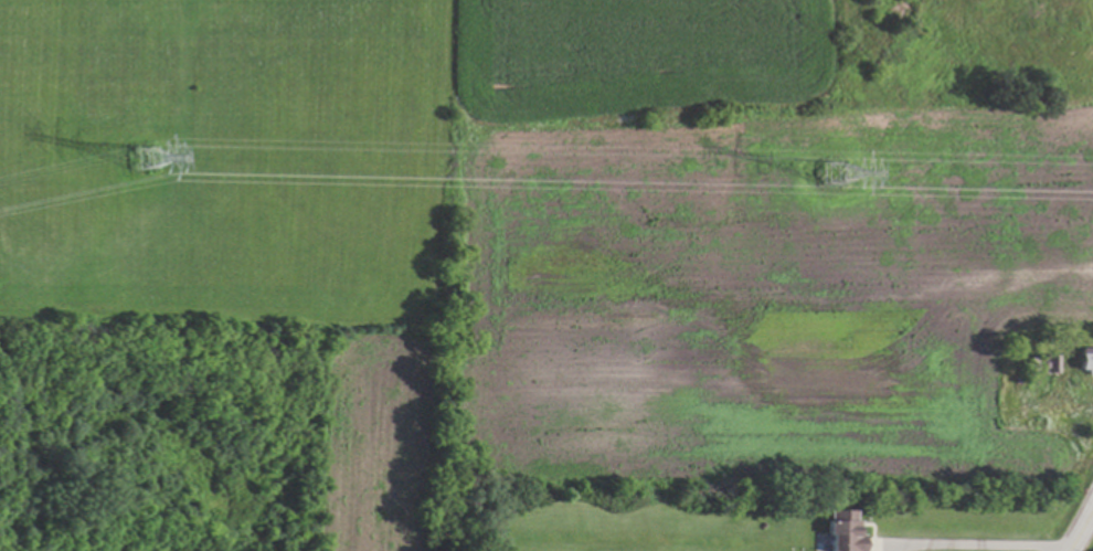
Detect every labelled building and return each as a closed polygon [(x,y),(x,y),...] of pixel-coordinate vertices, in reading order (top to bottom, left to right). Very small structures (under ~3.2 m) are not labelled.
[(1092,369),(1092,347),(1077,347),(1077,369),(1092,369)] [(861,534),(856,534),(856,519),(852,519),(852,510),(838,509),(838,520),(824,520),(824,550),(860,550),(861,534)]
